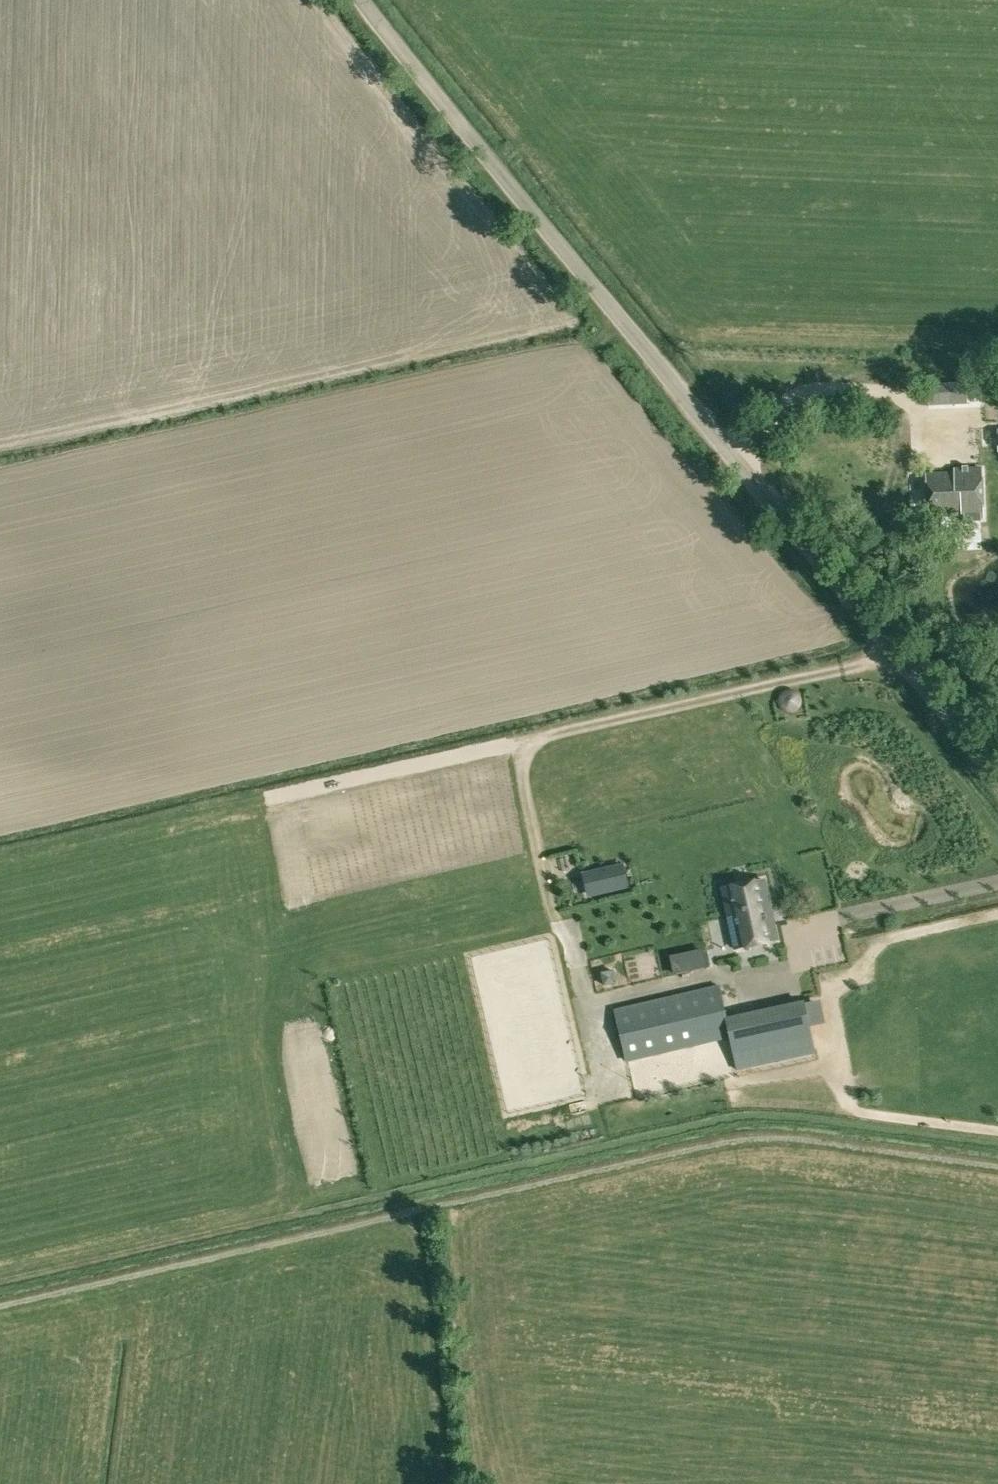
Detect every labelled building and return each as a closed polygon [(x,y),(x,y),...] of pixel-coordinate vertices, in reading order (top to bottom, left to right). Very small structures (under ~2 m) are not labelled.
[(955,383),(956,407),(982,405),(981,382),(955,383)] [(961,513),(962,518),(984,516),(980,467),(959,468),(959,471),(927,473),(929,515),(961,513)] [(624,862),(584,871),(589,893),(629,884),(624,862)] [(733,955),(774,946),(771,930),(769,930),(766,918),(768,917),(762,889),(720,898),(727,927),(733,925),(736,938),(745,936),(748,950),(733,954),(733,955)] [(594,949),(596,980),(669,975),(667,944),(594,949)] [(729,1038),(737,1070),(816,1052),(804,999),(727,1016),(719,984),(614,1008),(626,1062),(729,1038)]
